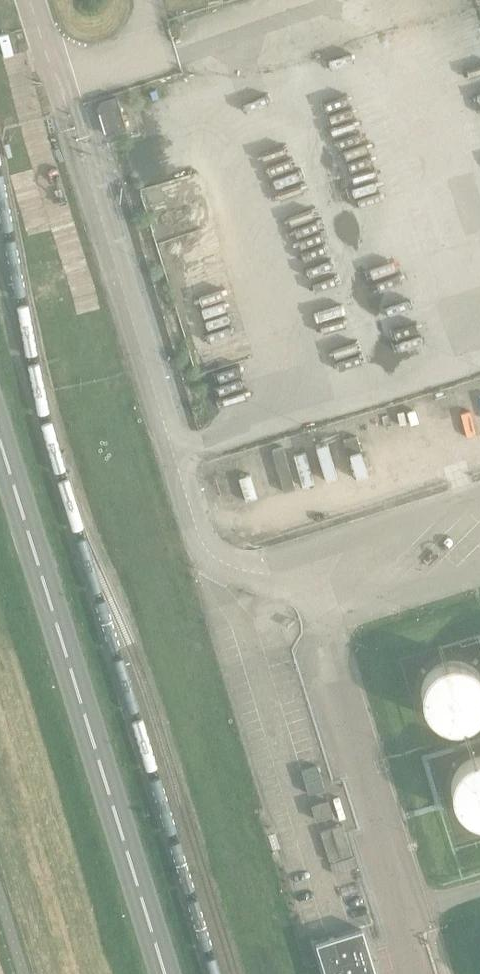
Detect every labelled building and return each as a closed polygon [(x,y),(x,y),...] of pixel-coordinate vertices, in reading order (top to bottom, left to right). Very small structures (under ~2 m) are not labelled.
[(118,99),(103,104),(100,108),(105,123),(108,135),(127,130),(118,99)] [(356,437),(343,441),(355,481),(368,477),(356,437)] [(479,665),(474,660),(468,657),(462,655),(457,654),(450,655),(444,657),(438,660),(434,663),(430,667),(426,674),(424,680),(423,686),(424,693),(426,699),(429,705),(432,709),(436,713),(442,717),(446,718),(454,720),(461,719),(468,718),(473,715),(479,711),(479,709),(479,665)] [(474,752),(468,756),(462,760),(459,764),(455,771),(453,777),(453,783),(453,789),(455,795),(458,801),(462,806),(466,809),(473,813),(479,815),(479,751),(474,752)] [(303,771),(310,793),(325,789),(318,766),(303,771)] [(328,800),(313,804),(318,820),(333,815),(328,800)] [(343,825),(322,832),(332,862),(353,854),(343,825)] [(316,943),(325,973),(375,973),(361,929),(316,943)]
